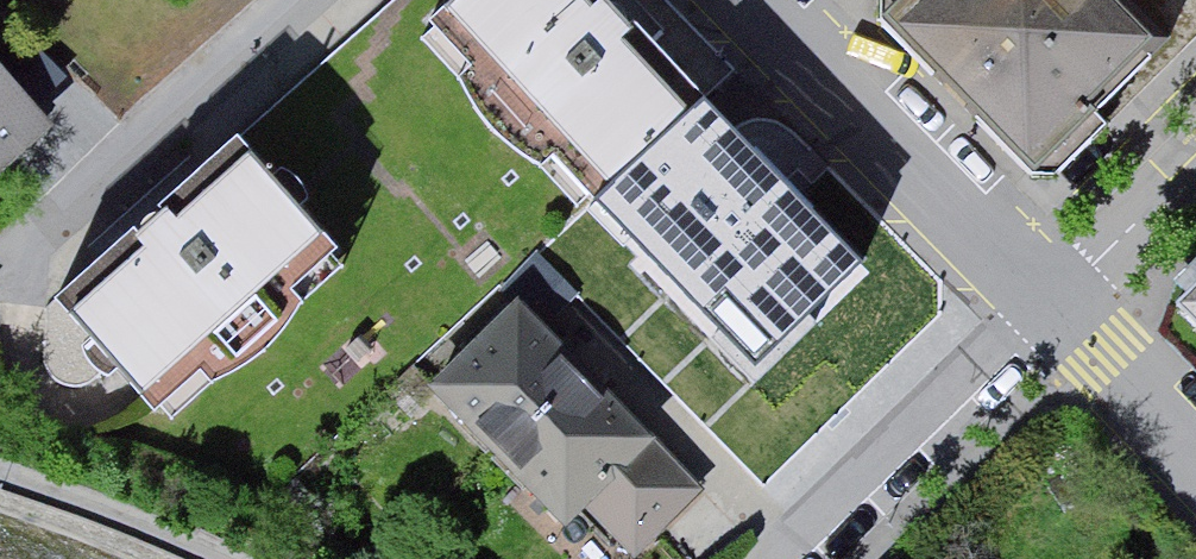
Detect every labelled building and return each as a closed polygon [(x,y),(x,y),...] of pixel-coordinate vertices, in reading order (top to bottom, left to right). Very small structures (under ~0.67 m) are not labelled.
[(614,0),(458,0),(425,32),(596,211),(711,101),(614,0)] [(1118,0),(898,0),(880,17),(1033,179),(1167,52),(1118,0)] [(0,79),(0,161),(41,124),(0,79)] [(840,240),(738,144),(639,250),(741,345),(840,240)] [(347,285),(228,147),(46,301),(164,440),(347,285)] [(646,239),(615,205),(546,269),(577,302),(646,239)] [(1176,306),(1195,328),(1195,288),(1176,306)] [(518,309),(418,407),(568,558),(640,558),(703,498),(518,309)]
